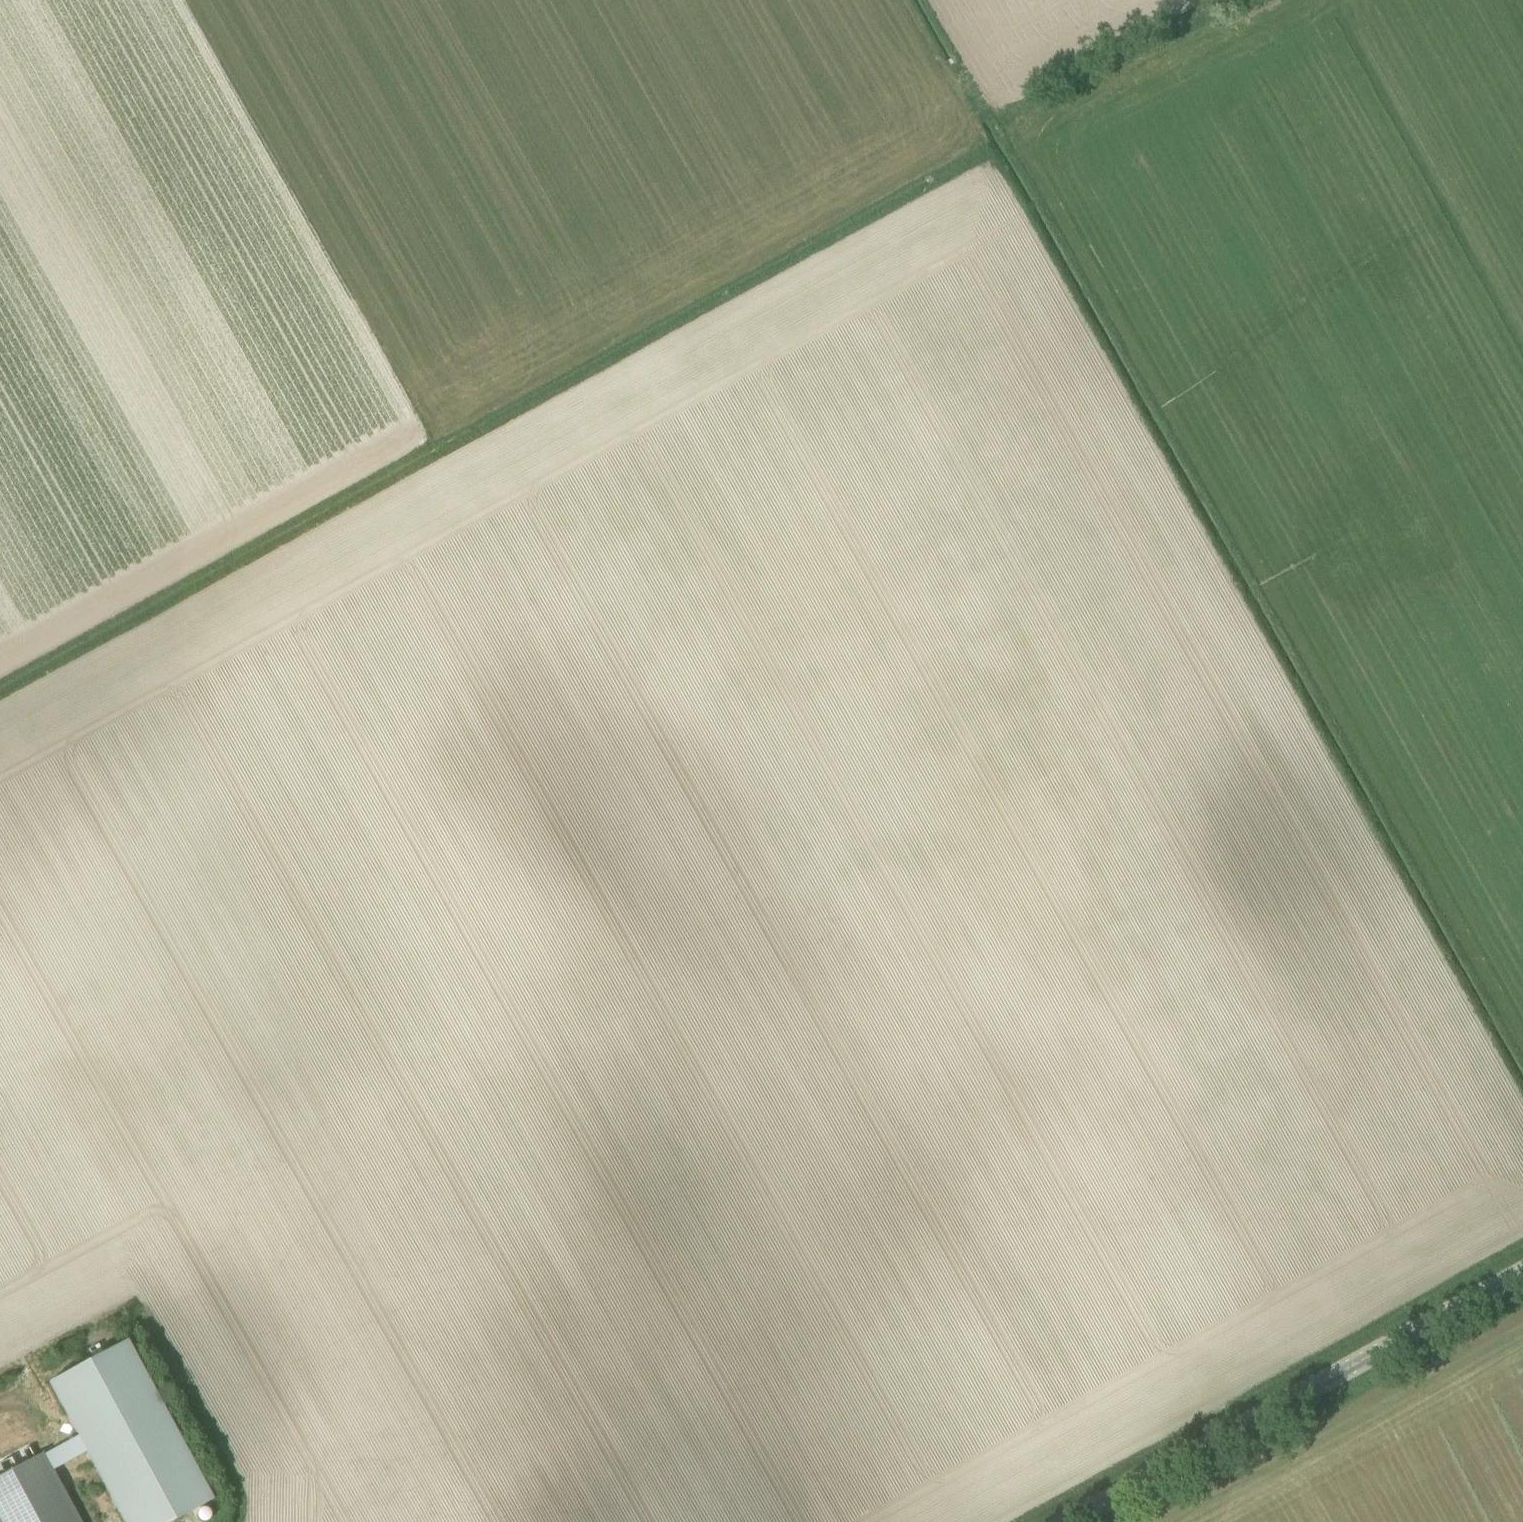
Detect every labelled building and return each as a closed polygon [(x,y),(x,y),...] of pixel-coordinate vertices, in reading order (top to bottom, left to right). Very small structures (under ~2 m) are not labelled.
[(52,1473),(88,1453),(124,1521),(171,1521),(212,1500),(127,1340),(50,1382),(78,1436),(43,1455),(52,1473)] [(52,1473),(43,1455),(42,1455),(0,1478),(0,1521),(78,1521),(52,1473)]
